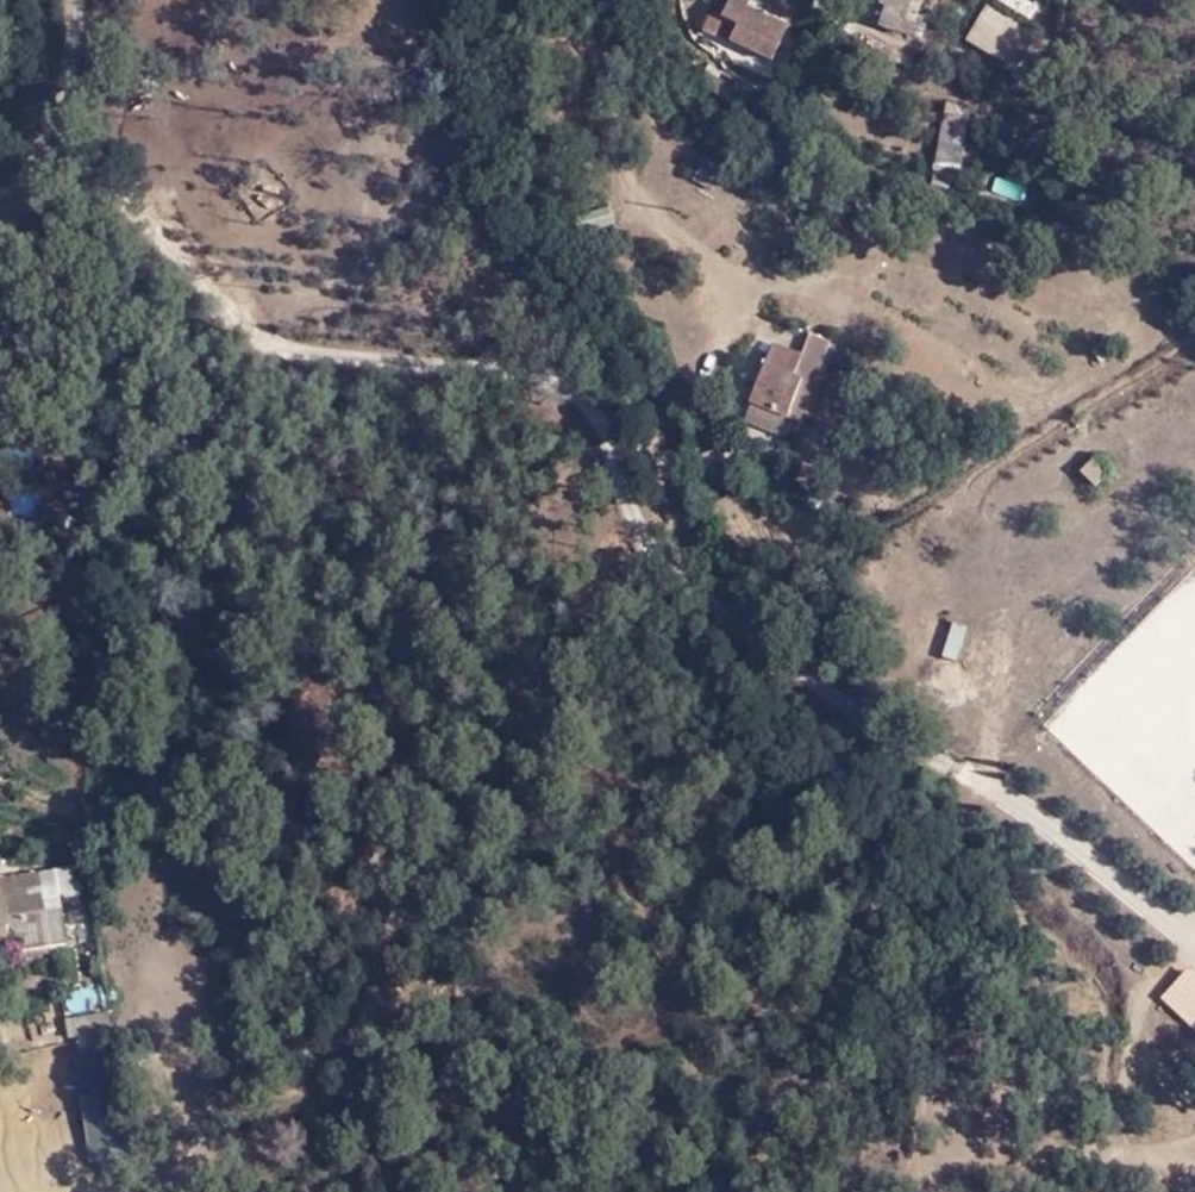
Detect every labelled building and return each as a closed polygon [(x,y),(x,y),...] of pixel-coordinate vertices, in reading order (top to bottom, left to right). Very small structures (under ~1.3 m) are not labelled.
[(788,31),(750,7),(752,1),(751,0),(725,0),(716,15),(734,28),(724,40),(764,66),(788,31)] [(924,0),(884,0),(895,4),(888,26),(911,35),(924,0)] [(996,0),(990,0),(970,34),(1022,63),(1042,27),(996,0)] [(1039,3),(1034,0),(998,0),(1030,18),(1039,3)] [(698,23),(724,40),(734,28),(716,15),(706,10),(698,23)] [(948,168),(970,172),(980,114),(957,112),(948,168)] [(1024,200),(1028,186),(995,175),(990,189),(1024,200)] [(755,391),(763,369),(739,358),(719,419),(723,420),(754,429),(757,430),(768,394),(755,391)] [(783,374),(763,369),(755,391),(768,394),(757,430),(769,433),(783,374)] [(1099,487),(1113,473),(1100,460),(1085,473),(1099,487)] [(1194,788),(1174,809),(1185,820),(1172,834),(1194,857),(1194,788)] [(22,881),(0,885),(0,921),(35,919),(35,912),(51,909),(49,893),(26,895),(22,881)] [(1177,972),(1153,997),(1194,1038),(1194,989),(1177,972)] [(105,1008),(103,987),(69,990),(71,1011),(105,1008)] [(82,1093),(88,1161),(132,1157),(126,1090),(82,1093)]
